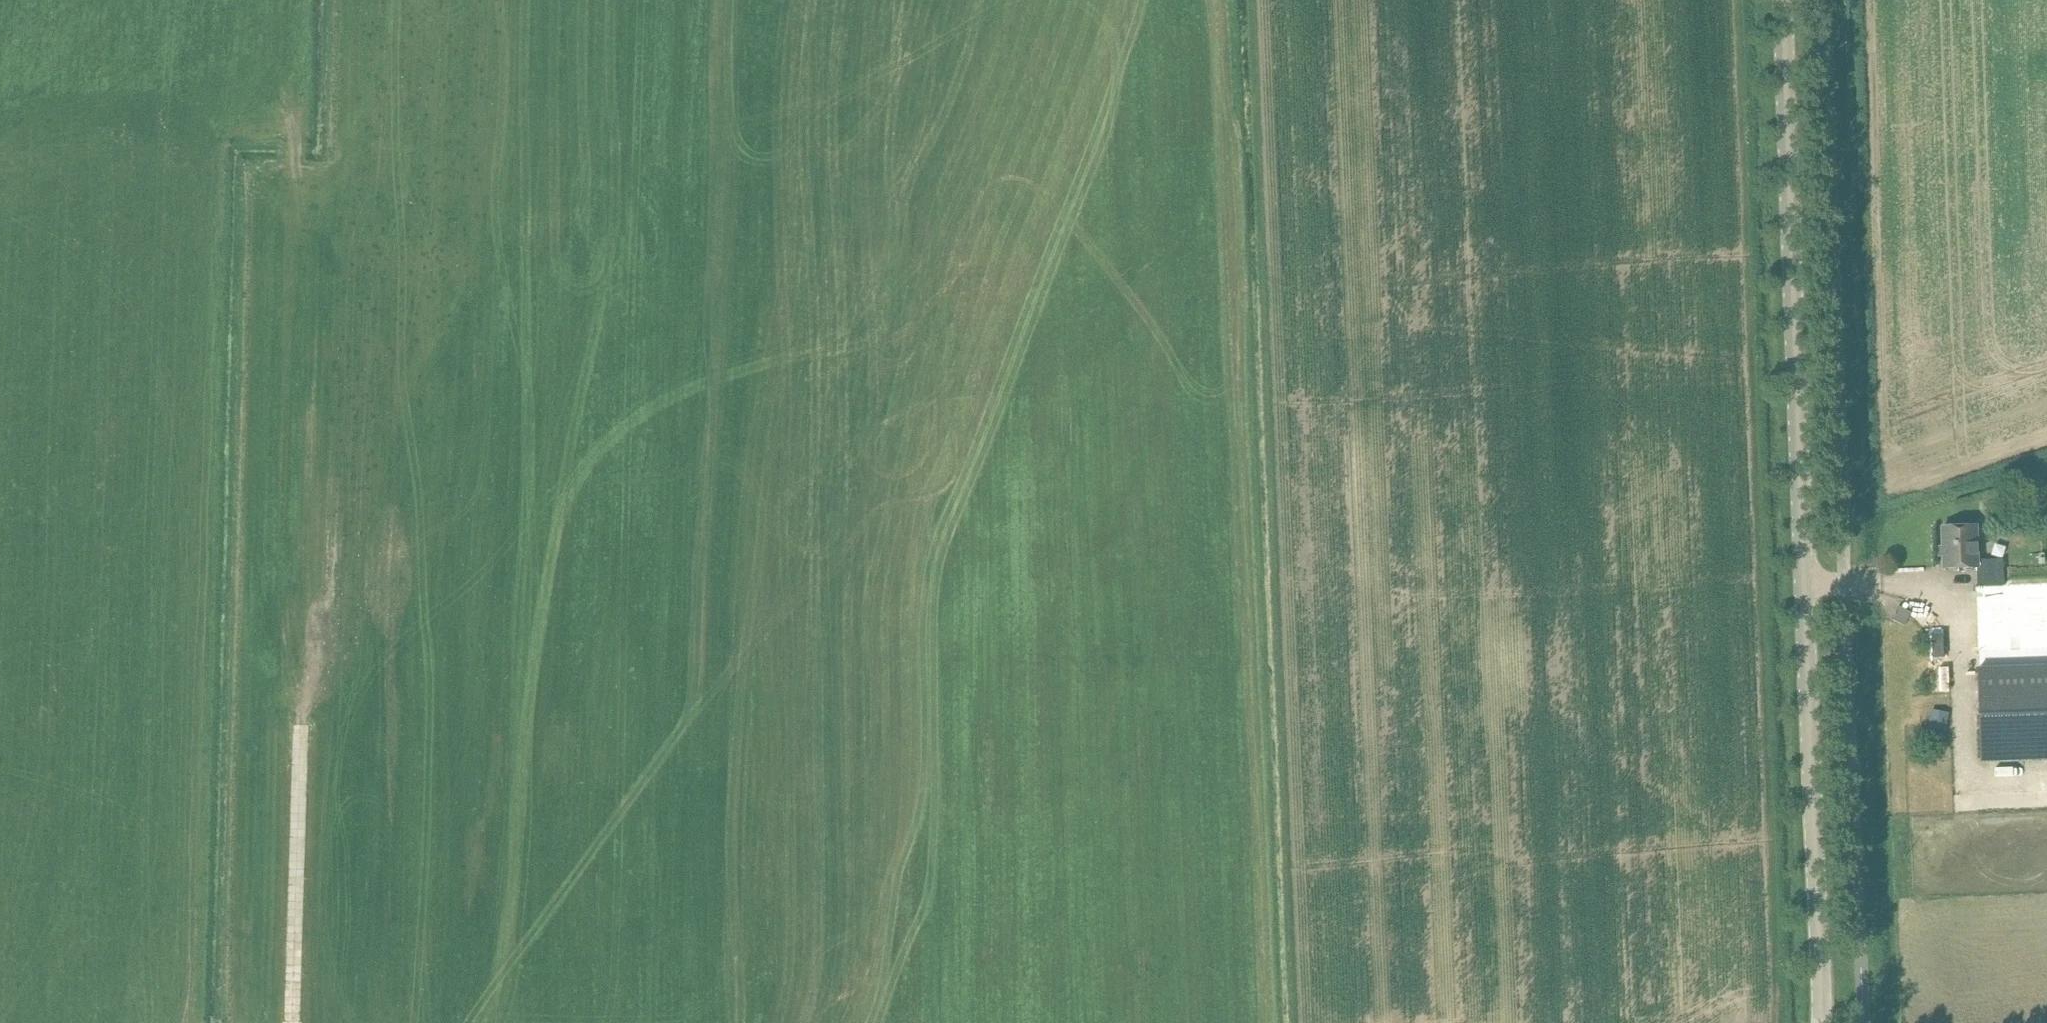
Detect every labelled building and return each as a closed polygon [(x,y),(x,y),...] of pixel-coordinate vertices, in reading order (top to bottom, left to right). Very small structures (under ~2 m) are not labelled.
[(1943,527),(1944,568),(1977,567),(1978,586),(1977,586),(1977,593),(1977,652),(1980,652),(1980,666),(2046,665),(2046,583),(2004,585),(2003,559),(1979,560),(1977,526),(1943,527)] [(1896,620),(1912,620),(1912,607),(1896,608),(1896,620)] [(1979,668),(1982,762),(2046,760),(2046,666),(1996,668),(1979,668)] [(1932,709),(1926,741),(1944,744),(1944,743),(1945,739),(1950,712),(1932,709)]
